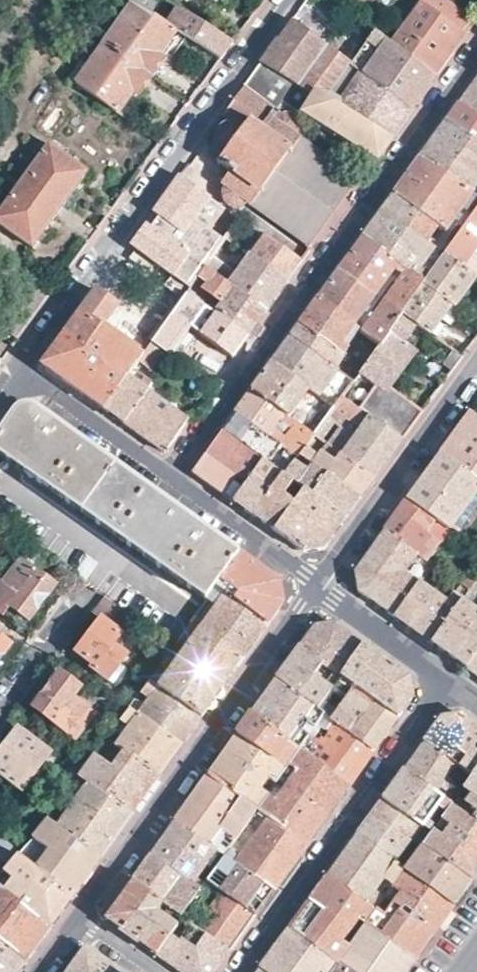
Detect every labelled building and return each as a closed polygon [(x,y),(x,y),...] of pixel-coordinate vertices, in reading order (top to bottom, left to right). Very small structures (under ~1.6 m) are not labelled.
[(134,0),(105,41),(153,76),(165,59),(160,54),(177,30),(167,23),(160,18),(153,14),(134,0)] [(134,0),(153,14),(163,0),(134,0)] [(153,14),(160,18),(171,3),(166,0),(163,0),(153,14)] [(435,76),(448,60),(476,22),(448,0),(420,0),(393,34),(394,37),(390,40),(393,42),(435,76)] [(178,8),(167,23),(177,30),(220,58),(227,50),(232,42),(215,31),(178,8)] [(353,63),(291,18),(260,61),(285,76),(315,96),(325,101),(353,63)] [(353,63),(412,108),(429,85),(435,76),(393,42),(390,40),(377,31),(353,63)] [(105,41),(76,82),(117,112),(136,87),(142,91),(153,76),(105,41)] [(285,76),(260,61),(241,87),(264,105),(285,76)] [(325,101),(390,140),(397,131),(412,108),(353,63),(325,101)] [(460,101),(476,114),(476,77),(471,86),(460,101)] [(261,194),(317,234),(335,208),(348,189),(353,184),(360,184),(360,181),(294,138),(294,134),(296,132),(297,129),(297,125),(295,120),(291,118),(287,117),(283,117),(279,118),(275,121),(270,118),(273,112),(264,105),(241,87),(223,113),(234,121),(230,122),(227,122),(225,122),(223,123),(221,124),(219,126),(217,128),(216,131),(216,135),(216,139),(216,142),(217,145),(219,148),(221,151),(223,152),(217,161),(230,171),(221,183),(226,188),(226,189),(226,191),(225,194),(226,196),(226,199),(228,202),(230,204),(232,205),(236,206),(238,206),(240,205),(246,201),(251,206),(261,194)] [(305,112),(377,158),(390,140),(325,101),(315,96),(305,112)] [(446,120),(476,143),(476,114),(460,101),(453,110),(446,120)] [(419,156),(476,194),(476,143),(446,120),(432,139),(419,156)] [(0,212),(0,222),(33,246),(89,170),(50,142),(0,212)] [(363,235),(425,280),(445,253),(476,208),(476,194),(419,156),(391,196),(363,235)] [(232,229),(239,218),(177,175),(147,218),(208,262),(224,239),(232,229)] [(445,253),(475,276),(476,277),(476,256),(473,253),(476,247),(476,208),(445,253)] [(232,229),(224,239),(233,245),(246,255),(286,283),(294,273),(301,262),(263,236),(256,247),(232,229)] [(340,266),(318,297),(353,323),(380,342),(402,312),(423,283),(425,280),(363,235),(340,266)] [(208,262),(204,267),(266,312),(277,297),(286,283),(246,255),(231,277),(218,268),(233,245),(224,239),(208,262)] [(454,306),(475,276),(445,253),(425,280),(423,283),(450,303),(454,306)] [(140,356),(149,345),(185,293),(203,268),(191,259),(128,347),(140,356)] [(204,267),(203,268),(185,293),(247,339),(253,330),(266,312),(204,267)] [(429,332),(450,303),(423,283),(402,312),(415,322),(429,332)] [(140,356),(128,347),(102,329),(118,306),(95,290),(43,363),(70,383),(102,407),(129,371),(137,361),(140,356)] [(185,293),(149,345),(164,355),(172,361),(187,343),(224,370),(247,339),(185,293)] [(304,317),(289,337),(324,363),(353,323),(318,297),(304,317)] [(360,407),(402,438),(422,411),(387,387),(414,349),(403,341),(415,322),(402,312),(380,342),(360,371),(377,383),(360,407)] [(280,350),(270,364),(332,409),(342,396),(351,383),(324,363),(289,337),(280,350)] [(149,345),(140,356),(137,361),(151,372),(164,355),(149,345)] [(260,377),(250,391),(313,436),(328,416),(332,409),(270,364),(260,377)] [(129,371),(102,407),(113,415),(123,422),(150,387),(129,371)] [(150,387),(123,422),(143,436),(164,452),(187,420),(154,395),(159,388),(153,384),(150,387)] [(242,402),(234,413),(283,447),(297,458),(298,455),(306,446),(313,436),(250,391),(242,402)] [(395,448),(402,438),(360,407),(342,396),(332,409),(328,416),(339,424),(347,414),(362,426),(355,436),(388,459),(395,448)] [(0,431),(0,440),(209,592),(214,585),(238,553),(201,526),(161,497),(109,460),(66,429),(35,407),(14,412),(0,431)] [(441,450),(476,479),(476,415),(470,409),(456,430),(441,450)] [(227,422),(220,432),(263,463),(283,476),(285,476),(290,468),(275,457),(283,447),(234,413),(227,422)] [(381,468),(388,459),(355,436),(339,424),(328,416),(313,436),(326,446),(337,431),(350,441),(340,456),(373,480),(381,468)] [(207,450),(192,471),(213,486),(234,502),(263,463),(220,432),(207,450)] [(367,488),(373,480),(340,456),(326,446),(313,436),(306,446),(318,455),(312,465),(359,499),(367,488)] [(407,498),(451,526),(476,488),(476,479),(441,450),(424,474),(407,498)] [(243,508),(254,516),(283,476),(263,463),(234,502),(243,508)] [(353,508),(359,499),(312,465),(306,472),(293,463),(290,468),(285,476),(294,482),(305,490),(345,518),(353,508)] [(263,523),(275,532),(296,502),(285,494),(294,482),(285,476),(283,476),(254,516),(263,523)] [(296,502),(275,532),(289,542),(301,551),(323,548),(335,533),(345,518),(305,490),(296,502)] [(395,515),(384,530),(427,561),(451,526),(407,498),(395,515)] [(427,561),(384,530),(363,559),(355,570),(360,591),(375,602),(395,617),(419,584),(433,565),(427,561)] [(5,615),(13,605),(31,618),(57,584),(36,569),(48,553),(32,541),(18,559),(22,562),(5,584),(0,580),(0,611),(5,615)] [(238,553),(214,585),(226,594),(267,623),(283,602),(280,592),(278,581),(259,568),(238,553)] [(445,602),(419,584),(395,617),(413,630),(430,642),(468,590),(460,584),(445,602)] [(430,642),(447,654),(465,668),(476,652),(476,610),(468,604),(476,592),(476,588),(472,584),(468,590),(430,642)] [(135,616),(105,594),(92,611),(102,618),(77,652),(112,677),(131,651),(117,640),(135,616)] [(226,594),(199,629),(241,659),(255,640),(267,623),(226,594)] [(286,663),(275,679),(318,710),(342,679),(339,675),(363,643),(344,629),(336,623),(325,624),(314,625),(286,663)] [(221,687),(241,659),(199,629),(157,687),(199,717),(221,687)] [(12,644),(0,635),(0,659),(12,644)] [(352,686),(397,718),(405,707),(411,697),(409,675),(363,643),(339,675),(342,679),(352,686)] [(465,668),(476,676),(476,652),(465,668)] [(61,671),(34,706),(74,737),(94,712),(74,696),(81,686),(61,671)] [(190,731),(199,717),(157,687),(146,679),(138,690),(147,698),(136,713),(181,744),(190,731)] [(318,710),(275,679),(272,684),(282,692),(274,702),(264,694),(262,697),(252,712),(302,749),(310,738),(303,731),(309,722),(317,728),(325,717),(317,711),(318,710)] [(339,727),(372,751),(384,735),(397,718),(352,686),(329,719),(339,727)] [(120,749),(158,776),(170,760),(181,744),(136,713),(127,706),(104,737),(120,749)] [(244,723),(235,735),(286,772),(301,752),(302,749),(252,712),(244,723)] [(421,741),(470,776),(476,766),(476,724),(461,713),(440,716),(421,741)] [(315,762),(348,785),(361,766),(372,751),(339,727),(315,762)] [(0,753),(0,772),(23,790),(49,754),(18,730),(0,753)] [(286,772),(235,735),(222,754),(206,776),(257,812),(268,797),(260,791),(269,780),(276,786),(278,782),(286,772)] [(450,805),(461,789),(447,778),(456,766),(421,741),(412,754),(401,770),(450,805)] [(77,773),(132,813),(146,793),(158,776),(120,749),(109,764),(92,753),(85,763),(77,773)] [(287,789),(326,817),(337,801),(348,785),(315,762),(301,752),(286,772),(278,782),(287,789)] [(77,773),(85,763),(75,755),(52,786),(63,793),(77,773)] [(392,783),(381,798),(430,832),(450,805),(401,770),(392,783)] [(48,814),(102,854),(118,832),(132,813),(77,773),(63,793),(48,814)] [(257,812),(206,776),(192,795),(174,821),(216,851),(226,857),(257,812)] [(450,805),(476,825),(476,780),(470,776),(461,789),(450,805)] [(257,812),(305,846),(315,832),(326,817),(287,789),(277,803),(268,797),(257,812)] [(430,832),(381,798),(367,817),(354,836),(394,864),(410,842),(419,849),(430,832)] [(450,805),(421,847),(470,882),(476,872),(476,825),(450,805)] [(226,857),(273,890),(279,882),(305,846),(257,812),(226,857)] [(17,855),(71,897),(88,874),(102,854),(48,814),(34,833),(21,850),(17,855)] [(184,876),(194,882),(216,851),(174,821),(164,835),(151,853),(184,876)] [(394,864),(354,836),(341,854),(327,874),(375,910),(384,897),(376,891),(386,875),(395,882),(403,871),(394,864)] [(0,846),(0,873),(0,874),(6,868),(14,858),(0,846)] [(470,882),(421,847),(403,871),(452,906),(461,894),(470,882)] [(142,865),(131,881),(183,918),(203,889),(194,882),(184,876),(151,853),(142,865)] [(6,868),(0,874),(0,891),(50,927),(61,912),(71,897),(17,855),(14,858),(6,868)] [(222,891),(255,915),(263,903),(273,890),(226,857),(208,881),(222,891)] [(433,933),(452,906),(403,871),(395,882),(403,887),(393,903),(384,897),(375,910),(366,923),(414,959),(433,933)] [(375,910),(327,874),(312,895),(295,919),(290,926),(338,962),(366,923),(375,910)] [(120,896),(106,915),(124,928),(149,946),(158,953),(183,918),(131,881),(120,896)] [(39,942),(50,927),(0,891),(0,939),(27,960),(39,942)] [(188,922),(230,952),(242,934),(255,915),(222,891),(202,923),(193,916),(188,922)] [(158,953),(175,965),(184,971),(215,971),(218,968),(230,952),(188,922),(183,918),(158,953)] [(366,923),(337,964),(348,971),(405,971),(414,959),(366,923)] [(338,962),(290,926),(274,948),(260,968),(265,971),(331,971),(338,962)] [(27,960),(0,939),(0,971),(18,971),(27,960)] [(66,971),(101,971),(110,961),(87,944),(72,964),(71,965),(66,971)] [(110,961),(101,971),(125,971),(121,969),(110,961)] [(337,964),(331,971),(348,971),(337,964)]
